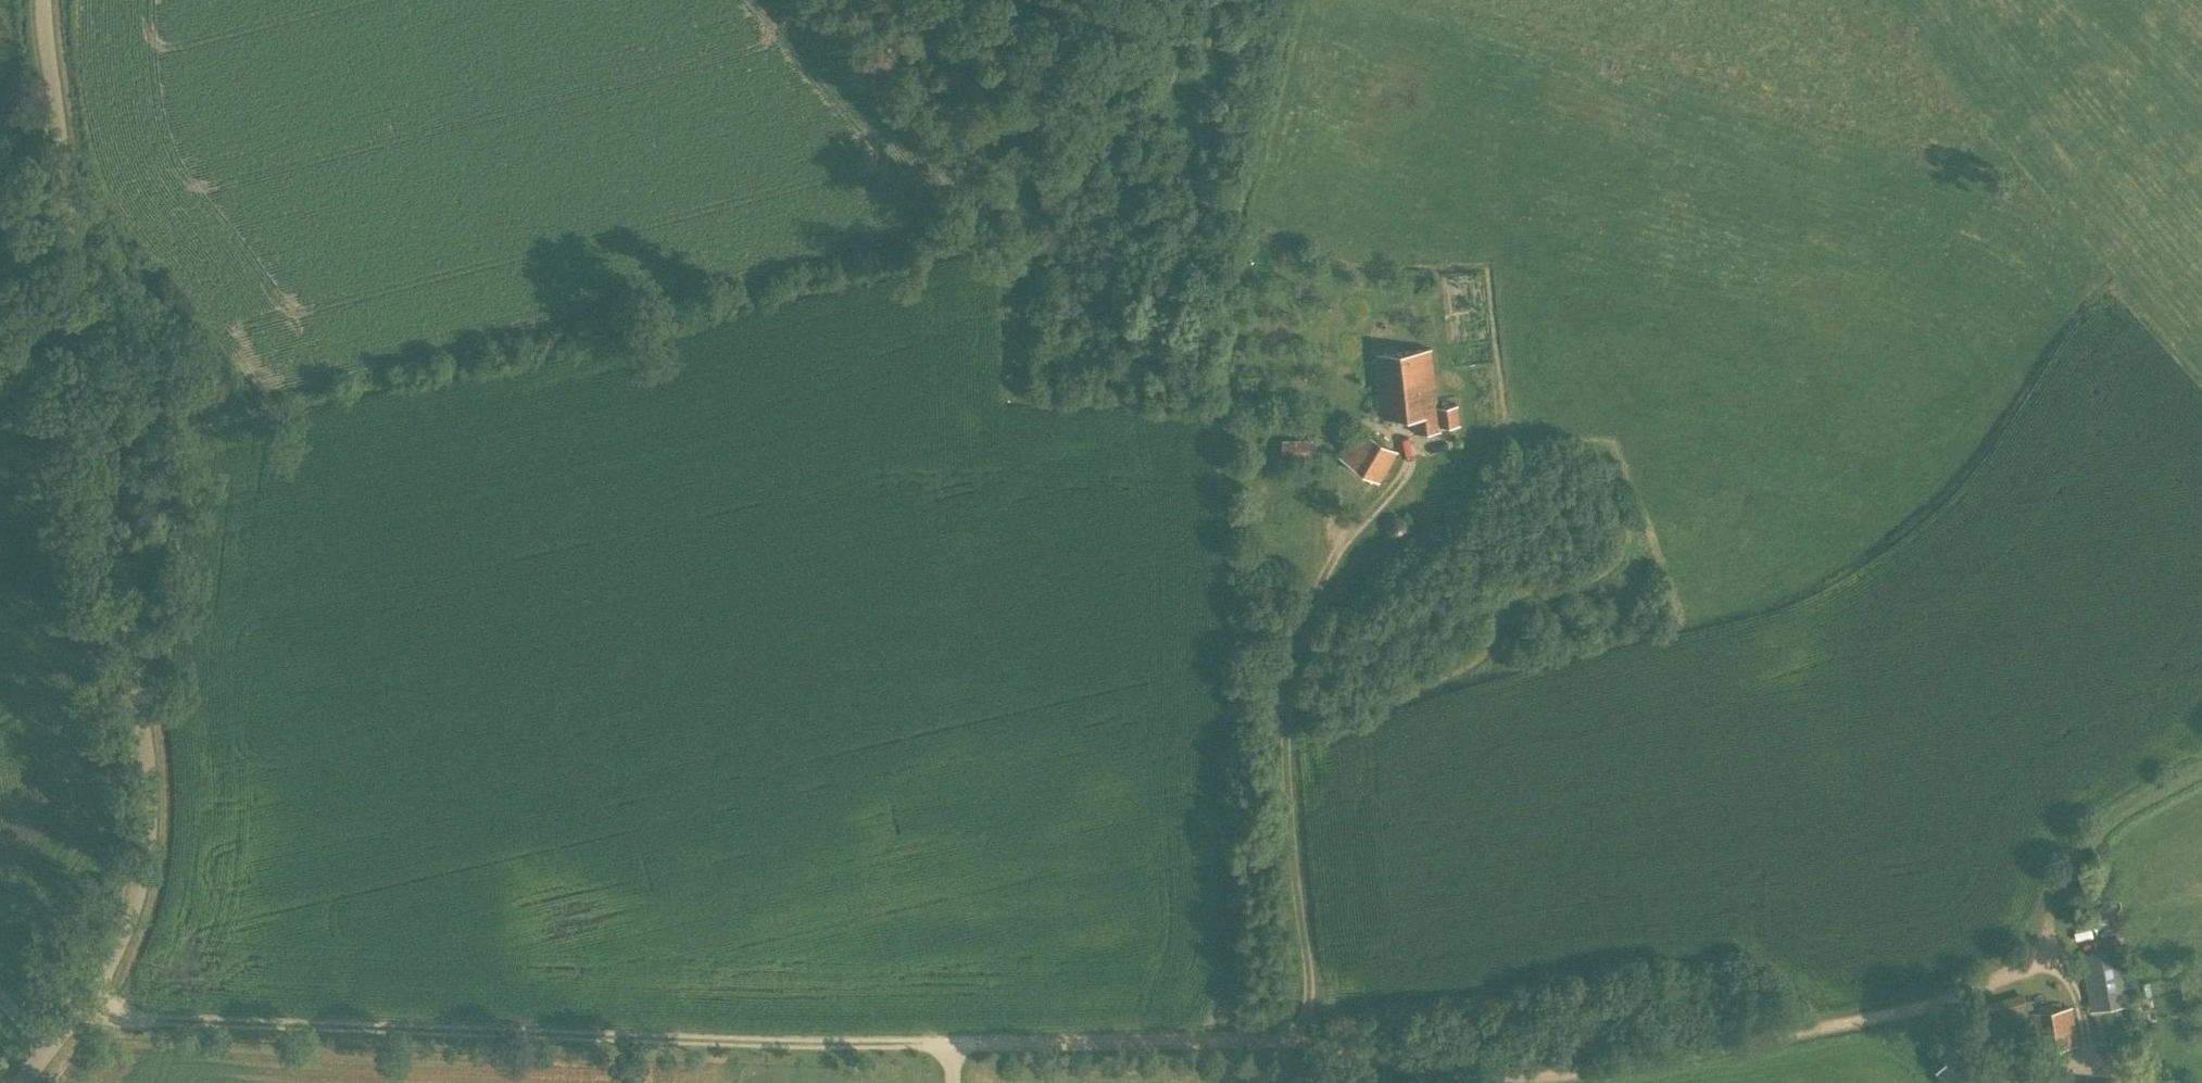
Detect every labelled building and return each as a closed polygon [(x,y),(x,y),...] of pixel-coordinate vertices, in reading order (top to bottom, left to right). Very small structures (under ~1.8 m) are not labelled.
[(1413,414),(1415,432),(1441,430),(1441,425),(1461,423),(1459,403),(1437,405),(1431,348),(1378,354),(1385,416),(1413,414)] [(1337,454),(1380,482),(1399,451),(1356,424),(1337,454)] [(1282,440),(1283,455),(1315,454),(1315,435),(1308,435),(1308,439),(1282,440)] [(2121,946),(2082,955),(2100,1053),(2140,1045),(2121,946)] [(2072,1005),(2030,1013),(2037,1051),(2079,1044),(2072,1005)] [(1993,1077),(1994,1076),(1959,1045),(1957,1047),(1940,1032),(1921,1054),(1954,1082),(2000,1082),(1993,1077)]
